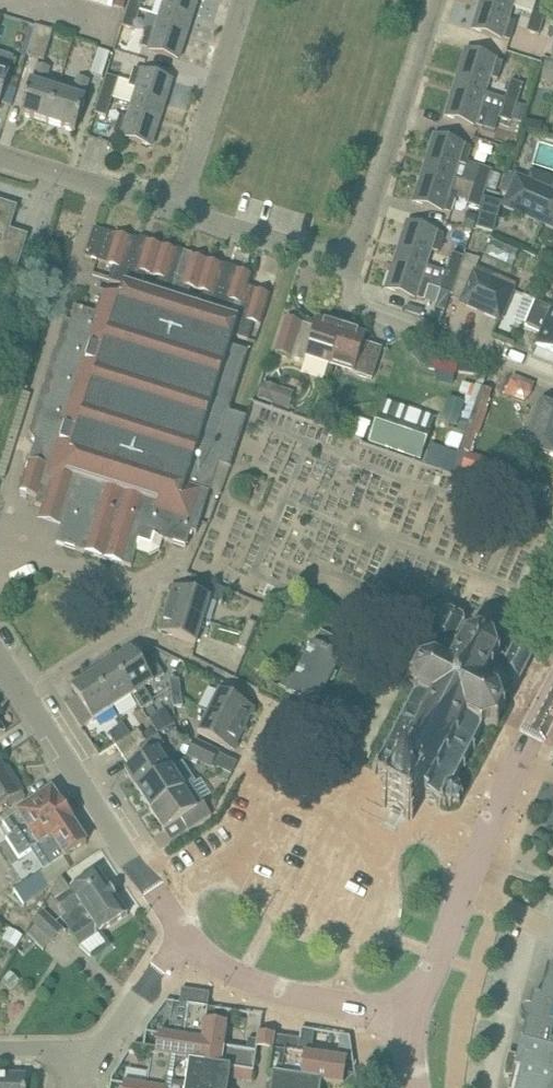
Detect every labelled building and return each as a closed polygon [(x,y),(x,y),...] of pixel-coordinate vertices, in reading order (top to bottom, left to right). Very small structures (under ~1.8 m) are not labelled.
[(127,0),(114,0),(112,5),(124,9),(127,0)] [(129,7),(141,10),(144,0),(131,0),(129,7)] [(141,10),(190,26),(198,0),(144,0),(141,10)] [(494,0),(482,0),(473,29),(510,41),(515,23),(528,27),(527,31),(539,35),(545,18),(494,0)] [(545,18),(550,0),(494,0),(545,18)] [(141,10),(129,7),(123,26),(135,29),(136,25),(136,26),(141,10)] [(190,26),(141,10),(136,26),(148,29),(142,47),(179,59),(190,26)] [(45,61),(54,31),(37,27),(28,56),(45,61)] [(91,73),(103,76),(110,53),(99,49),(91,73)] [(485,94),(485,93),(487,93),(492,79),(497,80),(503,62),(487,57),(466,50),(456,83),(485,94)] [(0,107),(7,86),(10,74),(9,74),(15,56),(0,51),(0,107)] [(48,122),(58,90),(45,85),(51,67),(38,63),(32,81),(31,81),(27,94),(21,114),(48,122)] [(143,71),(135,69),(129,87),(137,90),(133,104),(162,113),(173,80),(143,71)] [(76,131),(83,110),(86,98),(85,98),(90,80),(78,76),(72,94),(58,90),(48,122),(76,131)] [(103,94),(113,97),(119,79),(109,76),(103,94)] [(518,103),(524,84),(511,80),(505,99),(518,103)] [(456,83),(446,116),(466,123),(475,126),(482,128),(483,127),(486,115),(499,118),(505,100),(505,99),(487,93),(485,93),(485,94),(456,83)] [(108,112),(113,97),(103,94),(97,113),(107,116),(108,112)] [(152,146),(162,113),(133,104),(113,97),(108,112),(120,116),(114,134),(152,146)] [(505,100),(499,118),(512,122),(517,105),(505,100)] [(467,162),(471,147),(435,136),(424,169),(474,184),(479,166),(467,162)] [(474,184),(486,188),(492,170),(479,166),(474,184)] [(486,188),(474,184),(424,169),(414,202),(451,213),(456,198),(468,201),(468,204),(480,208),(486,188)] [(516,173),(501,207),(552,229),(552,190),(516,173)] [(14,273),(23,249),(17,247),(21,234),(9,230),(16,207),(0,202),(0,268),(14,273)] [(444,234),(407,223),(397,256),(458,275),(464,256),(452,253),(451,257),(438,253),(444,234)] [(138,240),(95,227),(85,256),(107,263),(106,263),(114,266),(109,280),(124,285),(125,282),(138,240)] [(138,240),(125,282),(148,290),(148,288),(142,286),(146,273),(152,275),(162,245),(139,238),(138,240)] [(518,260),(519,245),(488,244),(487,259),(518,260)] [(185,252),(162,245),(152,275),(160,278),(155,290),(148,288),(148,290),(170,297),(185,252)] [(208,260),(185,252),(170,297),(193,304),(194,303),(187,301),(191,288),(198,290),(208,260)] [(458,275),(397,256),(386,289),(424,300),(429,284),(442,288),(441,291),(453,294),(458,275)] [(535,275),(550,280),(552,271),(552,260),(541,256),(541,257),(535,274),(535,275)] [(230,267),(208,260),(198,290),(205,292),(200,305),(194,303),(193,304),(216,312),(230,267)] [(253,274),(250,273),(230,267),(216,312),(239,319),(249,287),(253,274)] [(481,312),(495,278),(475,270),(461,303),(481,312)] [(501,320),(515,287),(495,278),(481,312),(501,320)] [(70,320),(65,319),(30,431),(35,442),(45,445),(39,462),(30,459),(20,491),(38,497),(35,504),(53,510),(52,513),(64,517),(56,543),(132,567),(137,551),(150,555),(160,549),(163,539),(186,547),(192,531),(197,533),(219,463),(231,467),(246,417),(230,412),(249,351),(231,346),(234,335),(239,319),(216,312),(193,304),(170,297),(148,290),(125,282),(124,285),(120,296),(98,289),(95,299),(100,300),(96,313),(75,306),(70,320)] [(254,322),(261,325),(271,294),(249,287),(239,319),(234,335),(248,340),(254,322)] [(536,301),(524,296),(514,320),(525,325),(542,332),(537,344),(552,351),(552,308),(536,301)] [(408,306),(406,312),(421,317),(423,311),(408,306)] [(330,364),(342,326),(318,319),(315,327),(287,318),(276,352),(304,362),(306,356),(330,364)] [(367,335),(342,326),(330,364),(353,371),(353,373),(372,379),(382,349),(364,343),(367,335)] [(511,373),(502,391),(524,401),(533,384),(511,373)] [(284,408),(291,391),(262,380),(255,396),(284,408)] [(449,397),(442,422),(458,427),(465,401),(449,397)] [(531,447),(552,456),(552,406),(547,404),(531,447)] [(430,433),(379,415),(370,441),(421,459),(430,433)] [(211,596),(196,592),(175,586),(173,593),(171,593),(166,608),(204,620),(211,596)] [(413,625),(361,601),(354,618),(405,641),(413,625)] [(197,643),(204,620),(166,608),(159,631),(197,643)] [(533,656),(531,651),(518,645),(513,646),(508,656),(502,635),(481,624),(479,624),(464,618),(463,616),(452,610),(444,612),(432,638),(433,643),(438,645),(437,646),(438,652),(434,659),(432,659),(432,664),(420,666),(419,663),(417,664),(418,668),(414,676),(409,678),(410,680),(414,680),(418,690),(416,692),(416,694),(409,708),(406,706),(404,709),(407,711),(399,726),(396,725),(394,728),(398,729),(389,745),(386,744),(385,746),(388,748),(378,768),(374,766),(373,769),(376,770),(374,774),(390,781),(389,784),(390,787),(393,789),(386,802),(383,800),(382,803),(384,804),(383,807),(386,808),(388,805),(407,816),(406,819),(409,821),(411,818),(413,819),(415,816),(412,814),(422,795),(446,807),(448,803),(450,804),(449,807),(452,807),(453,803),(457,802),(459,805),(461,803),(459,801),(461,796),(464,796),(465,794),(462,794),(460,789),(462,787),(461,785),(458,787),(457,786),(458,784),(455,782),(483,727),(495,723),(497,726),(499,724),(497,721),(503,710),(506,711),(507,708),(503,707),(499,695),(508,683),(514,684),(519,683),(525,671),(533,656)] [(244,632),(252,635),(258,623),(249,619),(244,632)] [(375,660),(356,650),(321,631),(299,672),(289,692),(316,705),(339,660),(368,674),(375,660)] [(247,648),(252,635),(244,632),(239,645),(247,648)] [(146,687),(147,686),(165,674),(150,651),(139,658),(132,648),(112,661),(134,694),(135,694),(143,707),(154,701),(146,687)] [(237,664),(217,653),(211,666),(232,676),(237,664)] [(114,707),(134,694),(112,661),(92,674),(114,707)] [(82,727),(114,707),(92,674),(72,687),(78,697),(68,704),(82,727)] [(173,693),(182,691),(180,679),(171,680),(173,693)] [(209,711),(244,729),(255,708),(220,690),(209,711)] [(184,704),(182,691),(173,693),(174,705),(184,704)] [(237,744),(244,729),(209,711),(198,733),(212,740),(232,750),(235,743),(237,744)] [(123,756),(147,741),(139,729),(116,744),(123,756)] [(195,740),(189,753),(214,765),(220,753),(195,740)] [(138,790),(172,769),(159,748),(153,752),(147,741),(123,756),(130,767),(125,770),(138,790)] [(24,792),(12,774),(10,775),(0,760),(0,807),(24,792)] [(184,788),(172,769),(138,790),(151,810),(184,788)] [(212,815),(205,804),(192,783),(184,788),(151,810),(164,830),(182,819),(189,830),(212,815)] [(17,813),(4,821),(12,834),(7,838),(8,839),(20,857),(31,850),(34,848),(47,868),(52,865),(64,858),(69,854),(87,842),(52,789),(34,801),(17,812),(17,813)] [(66,916),(62,919),(80,946),(100,932),(101,933),(128,914),(98,871),(56,900),(66,916)] [(49,888),(40,874),(15,890),(25,904),(49,888)] [(64,927),(45,910),(33,923),(51,940),(64,927)] [(548,967),(541,997),(533,995),(521,1043),(552,1051),(552,969),(548,967)] [(200,1063),(208,1007),(210,993),(182,988),(180,1004),(188,1005),(184,1037),(159,1033),(157,1047),(145,1045),(143,1054),(152,1055),(152,1054),(172,1057),(190,1060),(190,1061),(200,1063)] [(214,1021),(216,1008),(208,1007),(200,1063),(231,1067),(254,1071),(258,1047),(258,1046),(257,1046),(258,1040),(249,1038),(247,1050),(224,1046),(228,1023),(214,1021)] [(347,1059),(354,1060),(350,1036),(341,1035),(338,1058),(347,1059)] [(145,1045),(144,1045),(134,1043),(129,1051),(130,1052),(143,1054),(145,1045)] [(521,1043),(520,1050),(519,1056),(509,1053),(504,1072),(505,1072),(506,1076),(520,1076),(520,1087),(552,1087),(552,1051),(521,1043)] [(286,1050),(272,1048),(272,1049),(268,1074),(273,1075),(273,1074),(282,1076),(286,1050)] [(298,1052),(286,1050),(282,1076),(273,1074),(273,1075),(271,1087),(321,1087),(322,1082),(295,1077),(299,1052),(298,1052)] [(358,1087),(356,1074),(355,1074),(345,1073),(347,1059),(338,1058),(299,1052),(295,1077),(322,1082),(358,1087)] [(169,1078),(172,1057),(152,1054),(152,1055),(147,1087),(125,1083),(124,1087),(167,1087),(169,1078)] [(231,1067),(200,1063),(190,1061),(190,1060),(172,1057),(169,1078),(229,1087),(230,1078),(231,1067)] [(254,1072),(254,1071),(231,1067),(230,1078),(252,1081),(254,1072)] [(26,1075),(0,1075),(0,1087),(26,1087),(26,1075)] [(229,1087),(169,1078),(167,1087),(228,1087),(229,1087)]
